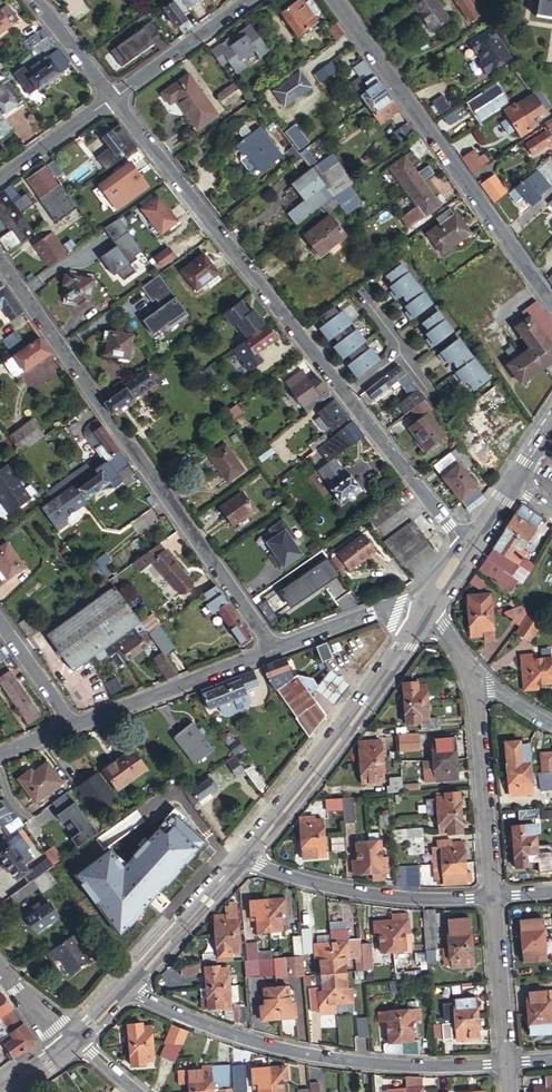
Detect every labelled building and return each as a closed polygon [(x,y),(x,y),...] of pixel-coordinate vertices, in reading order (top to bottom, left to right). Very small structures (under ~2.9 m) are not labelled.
[(189,9),(200,0),(182,0),(189,9)] [(299,36),(318,23),(314,17),(320,13),(311,0),(310,0),(305,3),(302,0),(300,0),(282,13),(299,36)] [(416,6),(434,32),(452,19),(440,1),(441,0),(425,0),(416,6)] [(472,21),(481,15),(471,0),(458,0),(472,21)] [(481,15),(486,12),(477,0),(471,0),(481,15)] [(551,19),(551,0),(542,0),(540,18),(551,19)] [(183,35),(193,28),(191,25),(173,1),(163,8),(183,35)] [(18,21),(7,6),(0,11),(0,35),(18,21)] [(328,29),(336,40),(346,33),(337,22),(328,29)] [(230,40),(219,48),(229,61),(237,73),(246,67),(242,60),(255,51),(260,57),(269,51),(252,27),(240,36),(243,40),(234,46),(230,40)] [(22,44),(27,50),(48,35),(43,28),(22,44)] [(516,58),(495,30),(484,38),(482,35),(471,42),(481,55),(482,54),(488,63),(485,65),(493,76),(516,58)] [(219,48),(212,53),(221,66),(229,61),(219,48)] [(24,73),(38,92),(70,68),(56,50),(24,73)] [(361,96),(361,97),(368,106),(387,91),(366,61),(359,67),(364,75),(361,77),(356,81),(358,85),(355,87),(361,96)] [(312,78),(317,85),(334,73),(328,66),(312,78)] [(364,75),(359,67),(356,69),(361,77),(364,75)] [(300,72),(275,91),(286,106),(312,87),(300,72)] [(197,131),(218,116),(190,76),(162,96),(170,106),(176,102),(197,131)] [(0,84),(0,113),(3,117),(23,102),(6,80),(0,84)] [(225,105),(241,94),(234,85),(219,96),(225,105)] [(501,86),(476,102),(486,116),(511,100),(501,86)] [(543,90),(534,96),(551,122),(551,103),(543,90)] [(387,91),(368,106),(382,126),(402,111),(387,91)] [(435,100),(444,111),(455,104),(447,92),(435,100)] [(525,135),(542,125),(526,98),(509,109),(525,135)] [(483,118),(486,116),(476,102),(472,105),(483,118)] [(461,115),(456,107),(442,116),(448,124),(461,115)] [(0,113),(0,139),(12,130),(3,117),(0,113)] [(410,123),(395,133),(402,142),(416,132),(410,123)] [(548,126),(551,130),(530,143),(536,153),(551,144),(551,123),(548,126)] [(133,141),(119,124),(112,130),(107,124),(97,131),(117,156),(126,149),(125,147),(133,141)] [(299,150),(310,142),(297,125),(286,133),(299,150)] [(245,142),(254,135),(247,127),(241,131),(240,135),(245,142)] [(255,178),(282,157),(261,129),(254,135),(245,142),(237,148),(242,155),(239,157),(241,159),(241,163),(243,165),(240,167),(248,177),(250,175),(252,177),(255,178)] [(196,144),(183,153),(192,166),(205,156),(196,144)] [(302,159),(300,156),(293,147),(287,152),(296,164),(302,159)] [(473,150),(461,157),(471,172),(482,165),(473,150)] [(390,169),(397,179),(407,194),(424,182),(405,156),(388,167),(390,169)] [(55,158),(47,164),(56,176),(64,170),(55,158)] [(310,169),(302,159),(296,164),(294,166),(303,178),(304,179),(313,172),(310,169)] [(101,186),(118,209),(150,185),(133,162),(101,186)] [(310,169),(313,172),(319,179),(334,198),(351,187),(354,185),(347,176),(334,185),(317,164),(310,169)] [(46,166),(27,179),(40,197),(55,187),(62,197),(67,194),(46,166)] [(397,179),(390,169),(384,174),(390,183),(397,179)] [(304,179),(303,178),(290,188),(305,205),(317,196),(319,198),(317,200),(322,207),(325,205),(334,198),(319,179),(313,172),(304,179)] [(536,172),(511,193),(520,201),(526,196),(535,206),(543,198),(541,195),(550,187),(536,172)] [(495,175),(481,185),(488,196),(502,185),(495,175)] [(424,182),(407,194),(419,209),(404,220),(411,230),(442,208),(435,198),(424,182)] [(507,193),(502,185),(488,196),(493,203),(507,193)] [(351,187),(334,198),(340,207),(357,196),(351,187)] [(435,198),(442,208),(445,206),(445,202),(440,194),(435,198)] [(159,197),(142,211),(162,235),(179,221),(159,197)] [(334,198),(325,205),(332,213),(340,207),(334,198)] [(40,214),(25,224),(31,232),(45,221),(40,214)] [(456,215),(428,236),(443,257),(459,245),(460,247),(473,237),(456,215)] [(119,218),(104,228),(118,248),(113,252),(111,250),(101,257),(114,276),(118,273),(124,281),(136,272),(131,264),(137,259),(135,256),(142,251),(119,218)] [(330,219),(304,239),(320,259),(329,251),(337,245),(346,238),(330,219)] [(45,224),(32,233),(38,241),(31,245),(47,268),(66,254),(45,224)] [(388,240),(396,251),(403,246),(408,242),(400,232),(388,240)] [(67,252),(75,246),(71,240),(62,246),(67,252)] [(337,245),(329,251),(334,257),(342,250),(337,245)] [(169,248),(157,257),(163,266),(176,257),(169,248)] [(208,252),(181,271),(196,291),(206,283),(217,275),(218,274),(211,264),(215,261),(208,252)] [(147,260),(135,269),(145,283),(157,274),(147,260)] [(403,262),(392,271),(399,280),(397,281),(400,284),(397,286),(403,294),(419,282),(403,262)] [(159,274),(142,287),(152,300),(155,298),(160,306),(142,319),(152,334),(165,325),(167,327),(187,313),(159,274)] [(217,275),(206,283),(210,289),(221,281),(217,275)] [(92,282),(62,276),(58,300),(87,306),(92,282)] [(419,282),(407,291),(414,300),(413,301),(415,304),(412,306),(418,314),(434,302),(419,282)] [(0,287),(0,306),(10,319),(21,311),(21,310),(3,285),(0,287)] [(266,325),(256,310),(250,314),(241,300),(225,312),(234,325),(238,322),(248,337),(258,330),(266,325)] [(332,308),(317,318),(323,326),(325,329),(321,333),(327,341),(331,337),(346,326),(349,324),(343,317),(340,319),(332,308)] [(440,310),(428,319),(435,328),(434,329),(437,332),(435,333),(434,334),(440,342),(455,330),(440,310)] [(518,331),(534,352),(510,369),(523,386),(544,371),(549,378),(551,376),(551,346),(548,341),(548,342),(532,321),(518,331)] [(346,326),(331,337),(337,344),(340,348),(335,352),(341,360),(346,356),(360,345),(363,343),(358,337),(355,339),(346,326)] [(248,337),(236,345),(247,360),(254,355),(275,339),(267,328),(260,333),(258,330),(248,337)] [(132,336),(103,331),(99,351),(117,354),(115,361),(127,363),(132,336)] [(12,332),(1,339),(12,354),(22,346),(12,332)] [(24,372),(51,353),(40,337),(1,365),(10,377),(14,377),(24,371),(24,372)] [(477,359),(461,338),(446,350),(452,358),(454,357),(455,356),(457,359),(459,358),(465,367),(477,359)] [(261,364),(254,355),(247,360),(236,345),(232,348),(242,363),(241,367),(245,372),(249,373),(261,364)] [(360,345),(346,356),(351,363),(354,367),(349,370),(355,378),(377,362),(372,356),(370,358),(360,345)] [(117,354),(99,351),(98,358),(115,361),(117,354)] [(492,379),(477,359),(461,370),(467,378),(469,377),(470,376),(473,379),(474,378),(481,387),(492,379)] [(208,364),(196,373),(199,378),(200,380),(213,371),(208,364)] [(146,367),(123,383),(125,387),(103,403),(111,415),(133,398),(132,397),(155,380),(146,367)] [(402,379),(404,377),(395,367),(392,370),(358,396),(370,410),(372,408),(369,404),(388,389),(392,394),(398,390),(400,393),(408,387),(402,379)] [(285,383),(306,414),(332,395),(328,389),(320,395),(302,371),(285,383)] [(496,387),(462,414),(482,439),(516,412),(496,387)] [(402,403),(409,412),(410,411),(421,402),(411,389),(407,392),(410,396),(402,402),(402,403)] [(410,396),(407,392),(398,398),(402,402),(410,396)] [(350,418),(335,398),(332,401),(347,420),(350,418)] [(347,420),(332,401),(317,412),(332,432),(347,420)] [(421,402),(410,411),(417,421),(407,429),(425,452),(442,438),(425,415),(431,410),(423,401),(421,402)] [(398,407),(404,416),(409,412),(402,403),(398,407)] [(235,405),(223,412),(228,419),(239,411),(235,405)] [(462,414),(444,427),(459,445),(465,452),(482,439),(462,414)] [(22,451),(45,433),(32,417),(8,433),(22,451)] [(103,462),(120,450),(96,417),(88,423),(84,426),(83,433),(85,438),(98,455),(103,462)] [(352,421),(317,448),(324,455),(337,445),(341,451),(349,445),(351,448),(365,437),(352,421)] [(232,446),(238,441),(233,434),(227,439),(232,446)] [(484,471),(498,460),(482,440),(467,452),(484,471)] [(266,444),(254,452),(260,460),(272,452),(266,444)] [(207,457),(226,483),(242,471),(234,461),(237,460),(234,455),(231,456),(223,445),(207,457)] [(465,452),(459,445),(433,466),(466,507),(483,493),(465,469),(473,463),(465,452)] [(71,485),(103,462),(98,455),(52,487),(57,495),(71,485)] [(360,488),(359,486),(350,474),(345,477),(332,459),(319,469),(333,486),(328,490),(332,496),(328,499),(335,508),(360,488)] [(4,464),(0,467),(0,505),(6,514),(28,498),(4,464)] [(315,472),(328,490),(333,486),(319,469),(315,472)] [(57,495),(51,499),(49,501),(61,518),(83,502),(82,501),(107,483),(101,473),(75,490),(71,485),(57,495)] [(52,487),(45,492),(51,499),(57,495),(52,487)] [(219,508),(232,524),(253,509),(241,493),(219,508)] [(392,496),(365,518),(374,529),(401,507),(392,496)] [(49,501),(39,508),(51,525),(61,518),(49,501)] [(534,531),(542,519),(523,506),(515,518),(534,531)] [(61,518),(51,525),(55,530),(65,523),(61,518)] [(515,518),(486,559),(510,576),(517,581),(522,584),(534,566),(523,558),(526,554),(521,551),(535,531),(534,531),(515,518)] [(412,520),(384,542),(401,563),(429,542),(412,520)] [(278,571),(300,555),(290,542),(295,539),(282,521),(269,531),(273,538),(265,544),(276,559),(272,562),(278,571)] [(349,572),(374,552),(362,538),(337,557),(349,572)] [(0,546),(0,572),(5,580),(22,569),(4,543),(0,546)] [(164,551),(158,544),(133,561),(141,570),(152,561),(164,551)] [(164,551),(152,561),(179,593),(191,584),(185,576),(180,571),(164,551)] [(325,557),(281,589),(294,606),(338,575),(325,557)] [(510,576),(486,559),(480,568),(504,585),(510,576)] [(471,586),(484,590),(487,580),(474,576),(471,586)] [(510,592),(517,581),(510,576),(504,585),(502,587),(510,592)] [(242,644),(250,638),(213,585),(200,594),(212,611),(216,608),(242,644)] [(139,623),(113,586),(45,635),(71,671),(94,655),(114,641),(132,628),(138,624),(139,623)] [(264,601),(277,618),(294,606),(281,589),(264,601)] [(210,613),(212,611),(200,594),(198,596),(210,613)] [(467,596),(468,617),(492,615),(491,599),(483,599),(483,595),(467,596)] [(256,607),(268,624),(277,618),(264,601),(256,607)] [(523,611),(518,608),(515,608),(509,617),(515,622),(523,611)] [(524,612),(513,629),(527,639),(539,622),(524,612)] [(492,615),(468,617),(469,638),(485,637),(485,632),(493,632),(492,615)] [(33,631),(24,619),(16,625),(24,637),(33,631)] [(137,635),(143,631),(138,624),(132,628),(137,635)] [(156,626),(146,634),(160,653),(163,658),(173,650),(156,626)] [(132,628),(114,641),(128,659),(151,642),(143,631),(137,635),(132,628)] [(485,632),(485,637),(486,643),(494,642),(493,632),(485,632)] [(114,641),(94,655),(98,661),(107,654),(116,667),(128,659),(114,641)] [(326,642),(316,646),(322,662),(332,658),(326,642)] [(9,654),(3,646),(0,647),(0,648),(0,660),(9,654)] [(176,676),(163,658),(160,653),(151,659),(167,680),(176,676)] [(522,674),(551,671),(551,661),(551,659),(535,661),(534,656),(520,658),(522,674)] [(290,671),(286,658),(262,667),(266,678),(294,718),(316,700),(309,690),(317,684),(313,677),(297,673),(291,677),(289,671),(290,671)] [(28,724),(42,715),(9,670),(0,677),(0,685),(28,724)] [(257,683),(253,670),(238,676),(240,680),(202,695),(206,706),(217,702),(244,692),(243,688),(257,683)] [(522,674),(524,692),(538,690),(538,685),(551,684),(551,671),(522,674)] [(113,678),(102,683),(108,694),(118,688),(113,678)] [(407,683),(409,703),(431,702),(431,694),(442,694),(441,681),(407,683)] [(244,692),(217,702),(220,710),(224,712),(245,703),(247,701),(244,692)] [(294,718),(309,739),(327,716),(316,700),(294,718)] [(431,702),(409,703),(410,724),(425,723),(425,728),(444,727),(443,718),(432,718),(431,702)] [(196,764),(212,752),(191,723),(174,736),(196,764)] [(418,750),(418,734),(398,735),(399,752),(418,750)] [(230,741),(224,745),(230,754),(241,745),(234,737),(230,741)] [(434,745),(435,760),(435,761),(457,759),(455,739),(442,740),(434,741),(434,745)] [(362,744),(363,763),(386,762),(386,749),(384,750),(383,742),(362,744)] [(506,754),(508,775),(532,773),(529,747),(521,748),(522,753),(506,754)] [(101,772),(116,791),(143,770),(129,751),(101,772)] [(240,768),(230,754),(223,759),(234,773),(241,768),(240,768)] [(458,780),(457,760),(457,759),(435,761),(436,777),(445,777),(445,781),(458,780)] [(386,762),(363,763),(364,786),(386,784),(386,775),(387,775),(386,762)] [(59,784),(45,764),(35,771),(31,766),(22,772),(25,775),(17,781),(33,803),(36,801),(38,804),(46,798),(44,795),(59,784)] [(249,766),(240,768),(241,768),(255,787),(261,782),(249,766)] [(532,773),(508,775),(509,796),(526,795),(533,794),(533,790),(532,773)] [(207,794),(215,787),(205,774),(184,791),(194,804),(198,801),(207,794)] [(389,792),(401,791),(400,776),(390,777),(391,785),(389,785),(389,792)] [(63,794),(50,803),(58,814),(53,818),(59,825),(65,821),(75,835),(70,838),(77,847),(94,835),(63,794)] [(209,797),(207,794),(198,801),(200,804),(209,797)] [(438,800),(440,816),(461,815),(460,794),(446,796),(447,799),(438,800)] [(353,796),(342,797),(344,824),(355,823),(353,796)] [(170,797),(134,824),(154,852),(167,870),(203,843),(191,827),(188,821),(170,797)] [(7,836),(22,825),(6,802),(0,804),(0,826),(7,836)] [(301,817),(302,837),(325,836),(324,820),(328,819),(327,809),(313,810),(313,816),(301,817)] [(536,809),(518,811),(519,819),(537,818),(536,809)] [(461,815),(440,816),(441,833),(449,832),(449,837),(463,836),(461,815)] [(192,818),(188,821),(191,827),(196,823),(192,818)] [(134,824),(92,855),(110,881),(126,901),(159,877),(164,873),(167,870),(154,852),(134,824)] [(388,824),(380,824),(381,838),(389,838),(388,824)] [(7,836),(14,844),(11,847),(16,854),(23,849),(17,841),(25,836),(21,831),(24,828),(22,825),(7,836)] [(513,826),(515,848),(538,845),(537,829),(529,830),(529,825),(513,826)] [(406,830),(391,831),(392,844),(407,843),(406,830)] [(325,836),(302,837),(304,858),(319,857),(319,858),(327,858),(325,836)] [(342,836),(332,837),(333,854),(343,853),(342,836)] [(355,875),(372,874),(369,842),(357,843),(358,861),(354,861),(355,875)] [(369,842),(372,874),(389,873),(388,859),(384,859),(383,842),(369,842)] [(437,866),(465,864),(464,843),(449,844),(449,842),(441,843),(442,848),(436,849),(437,866)] [(408,856),(407,843),(392,844),(393,857),(408,856)] [(45,871),(41,864),(29,872),(24,865),(33,858),(27,850),(25,851),(23,849),(16,854),(11,847),(9,845),(0,852),(0,857),(17,881),(23,877),(27,883),(34,879),(45,871)] [(52,863),(60,857),(51,845),(43,851),(52,863)] [(538,845),(515,848),(517,868),(532,867),(533,874),(541,873),(538,845)] [(110,881),(92,855),(89,857),(124,903),(126,901),(110,881)] [(467,884),(465,864),(437,866),(434,866),(435,870),(437,870),(438,880),(443,880),(444,886),(467,884)] [(394,869),(395,883),(405,882),(404,868),(394,869)] [(55,884),(45,871),(34,879),(40,888),(44,893),(55,884)] [(167,877),(164,873),(159,877),(162,881),(167,877)] [(40,888),(34,879),(27,883),(21,888),(12,894),(19,903),(40,888)] [(286,898),(269,900),(272,930),(284,930),(282,913),(287,913),(286,898)] [(59,914),(50,902),(46,905),(43,900),(31,908),(35,913),(27,919),(36,931),(59,914)] [(272,930),(269,900),(253,902),(254,915),(258,915),(260,931),(272,930)] [(224,908),(225,916),(228,916),(228,920),(237,919),(236,904),(229,905),(229,907),(224,908)] [(435,911),(424,912),(428,952),(435,951),(438,951),(435,911)] [(215,917),(216,937),(238,935),(237,919),(228,920),(228,916),(225,916),(215,917)] [(542,926),(542,920),(533,921),(533,919),(520,920),(521,941),(543,939),(542,926)] [(394,921),(396,952),(407,951),(406,936),(412,935),(410,920),(394,921)] [(385,953),(396,952),(394,921),(377,922),(378,936),(383,936),(385,953)] [(449,950),(473,948),(471,927),(450,929),(450,936),(448,937),(449,950)] [(80,943),(73,934),(45,955),(52,964),(56,960),(67,975),(88,960),(77,945),(80,943)] [(336,943),(334,943),(336,974),(348,972),(347,961),(352,960),(350,942),(349,942),(348,934),(335,935),(336,943)] [(238,935),(216,937),(217,954),(217,958),(232,957),(231,953),(240,952),(238,935)] [(304,957),(302,937),(294,938),(296,958),(304,957)] [(311,937),(302,937),(304,957),(312,956),(311,937)] [(543,939),(521,941),(523,962),(545,960),(543,939)] [(336,974),(334,943),(316,945),(317,959),(323,958),(324,975),(336,974)] [(371,943),(361,944),(364,971),(364,972),(373,971),(371,943)] [(474,969),(473,948),(449,950),(444,950),(445,967),(452,966),(453,970),(474,969)] [(435,951),(428,952),(428,964),(436,963),(435,951)] [(217,958),(217,954),(203,954),(204,964),(206,964),(218,963),(217,958)] [(291,977),(305,977),(304,957),(296,958),(289,958),(291,977)] [(278,978),(291,977),(289,958),(276,959),(278,978)] [(247,961),(245,961),(246,979),(258,978),(257,960),(247,961)] [(199,972),(207,972),(206,968),(206,964),(204,964),(181,966),(182,974),(199,973),(199,972)] [(208,988),(231,987),(230,970),(221,970),(221,966),(206,968),(207,972),(208,988)] [(397,969),(398,981),(413,980),(412,972),(412,968),(397,969)] [(413,980),(429,978),(429,969),(412,972),(413,980)] [(336,974),(338,1004),(355,1002),(354,989),(349,989),(348,972),(336,974)] [(335,1004),(338,1004),(336,974),(324,975),(326,990),(312,991),(314,1013),(323,1012),(322,1005),(326,1005),(335,1004)] [(208,988),(204,989),(206,1009),(225,1007),(225,1009),(233,1008),(231,987),(208,988)] [(279,989),(281,1020),(298,1018),(297,1005),(293,1005),(291,988),(279,989)] [(264,1022),(281,1020),(279,989),(267,990),(268,1008),(263,1008),(264,1022)] [(527,1014),(551,1012),(551,1007),(551,1004),(551,1000),(549,1000),(549,991),(526,993),(527,1014)] [(11,1009),(1,995),(0,995),(0,1016),(11,1009)] [(454,1005),(455,1022),(478,1020),(477,1000),(463,1001),(463,1005),(454,1005)] [(336,1012),(335,1004),(326,1005),(326,1012),(328,1014),(334,1014),(336,1012)] [(12,1059),(31,1045),(32,1040),(11,1009),(0,1016),(0,1041),(12,1059)] [(236,1025),(250,1024),(249,1010),(235,1011),(236,1025)] [(418,1010),(399,1012),(402,1044),(415,1043),(414,1028),(420,1028),(418,1010)] [(384,1045),(385,1055),(403,1056),(402,1044),(399,1012),(380,1014),(381,1031),(389,1030),(391,1044),(384,1045)] [(527,1014),(529,1034),(551,1033),(551,1025),(551,1024),(551,1012),(527,1014)] [(368,1018),(358,1019),(359,1039),(369,1038),(368,1018)] [(478,1020),(455,1022),(457,1042),(480,1040),(478,1020)] [(129,1026),(130,1046),(153,1045),(152,1028),(144,1029),(144,1025),(129,1026)] [(184,1045),(190,1032),(174,1026),(166,1045),(167,1045),(184,1045)] [(451,1027),(441,1028),(443,1042),(452,1042),(451,1027)] [(403,1056),(419,1057),(418,1042),(415,1043),(402,1044),(403,1056)] [(153,1045),(130,1046),(131,1067),(146,1066),(146,1062),(154,1061),(153,1045)] [(174,1066),(184,1045),(167,1045),(160,1060),(174,1066)] [(232,1073),(232,1066),(203,1068),(203,1070),(181,1072),(181,1085),(190,1084),(190,1091),(213,1090),(212,1074),(232,1073)] [(270,1068),(272,1091),(285,1091),(285,1081),(289,1081),(288,1067),(270,1068)] [(270,1068),(253,1070),(254,1084),(258,1084),(259,1091),(272,1091),(270,1068)] [(224,1090),(233,1089),(232,1073),(212,1074),(213,1090),(224,1090)] [(422,1077),(405,1077),(406,1089),(423,1088),(422,1077)] [(311,1082),(312,1091),(320,1091),(320,1082),(311,1082)]
